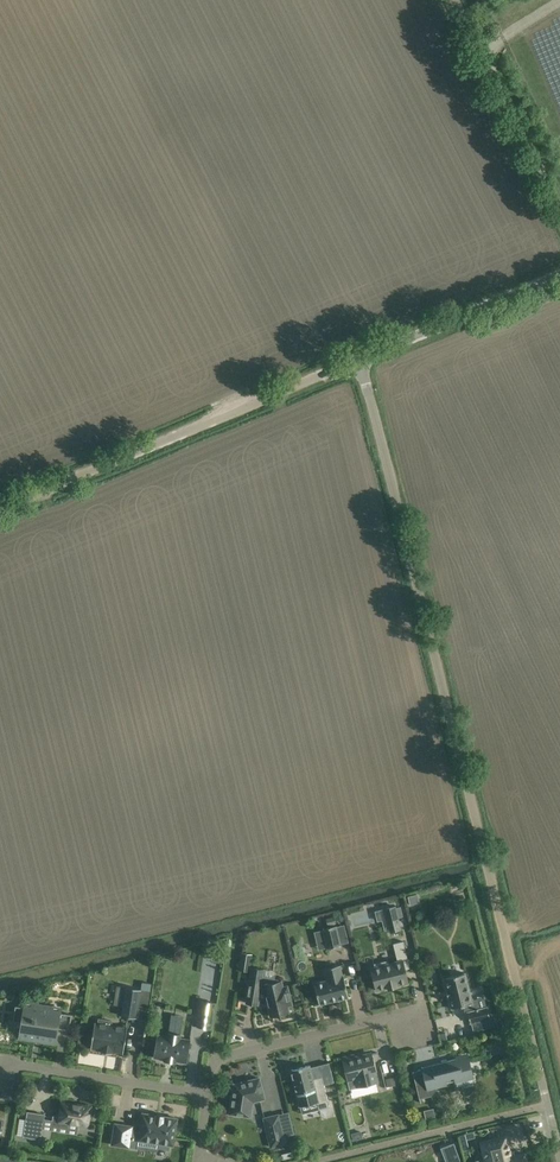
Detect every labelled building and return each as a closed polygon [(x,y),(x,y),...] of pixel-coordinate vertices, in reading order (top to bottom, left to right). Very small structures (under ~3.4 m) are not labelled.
[(558,31),(555,31),(550,33),(545,37),(543,40),(542,44),(541,48),(541,51),(542,55),(543,58),(545,61),(547,64),(550,66),(554,67),(557,68),(559,68),(559,31),(558,31)] [(410,904),(419,902),(417,894),(408,896),(410,904)] [(400,930),(394,906),(384,909),(390,932),(400,930)] [(334,917),(326,919),(328,925),(336,923),(334,917)] [(336,926),(323,929),(328,948),(341,945),(336,926)] [(375,967),(370,968),(376,990),(388,987),(388,989),(396,987),(396,985),(408,982),(405,970),(410,969),(403,941),(393,944),(397,961),(388,964),(387,961),(374,964),(375,967)] [(340,965),(331,967),(324,969),(326,980),(314,983),(319,1005),(320,1005),(320,1004),(348,997),(348,998),(343,976),(342,976),(340,966),(340,965)] [(271,1016),(273,1016),(288,1012),(287,1006),(291,1005),(287,987),(282,988),(281,982),(278,982),(278,980),(262,978),(263,970),(252,968),(246,1003),(258,1005),(259,998),(267,1000),(271,1016)] [(465,973),(444,978),(444,980),(451,1008),(451,1009),(466,1005),(467,1012),(467,1013),(468,1013),(470,1022),(470,1023),(490,1018),(490,1017),(487,1008),(488,1008),(487,1007),(486,1007),(478,1009),(476,1002),(472,1003),(465,974),(465,973)] [(141,990),(126,987),(121,1016),(146,1020),(151,984),(142,983),(141,990)] [(216,1003),(201,1000),(197,1027),(212,1029),(216,1003)] [(15,1006),(13,1021),(22,1023),(20,1037),(55,1042),(57,1028),(69,1030),(71,1015),(51,1011),(51,1009),(34,1006),(33,1008),(15,1006)] [(95,1023),(91,1048),(101,1050),(101,1051),(112,1053),(112,1051),(123,1053),(127,1028),(111,1025),(112,1021),(99,1019),(98,1023),(95,1023)] [(186,1063),(190,1039),(180,1038),(180,1034),(168,1032),(168,1036),(157,1034),(154,1058),(164,1060),(176,1062),(176,1061),(186,1063)] [(349,1089),(378,1082),(377,1075),(372,1054),(355,1059),(355,1056),(342,1059),(349,1089)] [(473,1077),(468,1059),(457,1061),(456,1059),(422,1067),(427,1088),(472,1077),(473,1077)] [(322,1077),(312,1079),(309,1066),(291,1070),(300,1106),(317,1102),(319,1110),(329,1107),(322,1077)] [(394,1077),(386,1078),(387,1087),(392,1086),(396,1085),(394,1077)] [(252,1102),(260,1100),(264,1099),(259,1078),(234,1084),(232,1094),(230,1096),(229,1102),(231,1104),(229,1114),(233,1114),(234,1116),(239,1117),(241,1115),(250,1117),(252,1102)] [(53,1116),(53,1117),(52,1126),(68,1129),(69,1123),(87,1125),(89,1118),(90,1118),(92,1109),(90,1109),(90,1107),(80,1106),(80,1105),(79,1105),(73,1104),(72,1104),(62,1103),(60,1117),(53,1116)] [(425,1118),(435,1116),(433,1109),(424,1111),(425,1118)] [(40,1139),(44,1115),(28,1112),(24,1136),(40,1139)] [(115,1124),(111,1145),(129,1147),(130,1138),(138,1139),(138,1140),(139,1141),(139,1140),(157,1143),(157,1148),(169,1150),(169,1145),(172,1145),(172,1146),(173,1146),(173,1145),(177,1120),(177,1119),(176,1118),(176,1119),(164,1117),(164,1116),(156,1115),(156,1116),(144,1114),(144,1113),(143,1113),(142,1114),(143,1114),(140,1131),(132,1130),(132,1126),(115,1124)] [(278,1115),(264,1118),(271,1147),(285,1144),(278,1115)] [(348,1141),(345,1131),(338,1133),(340,1143),(348,1141)] [(360,1131),(351,1133),(353,1141),(362,1138),(360,1131)] [(465,1134),(466,1140),(475,1138),(473,1132),(465,1134)] [(524,1153),(515,1155),(513,1151),(510,1152),(507,1136),(480,1143),(485,1161),(527,1161),(524,1153)]
